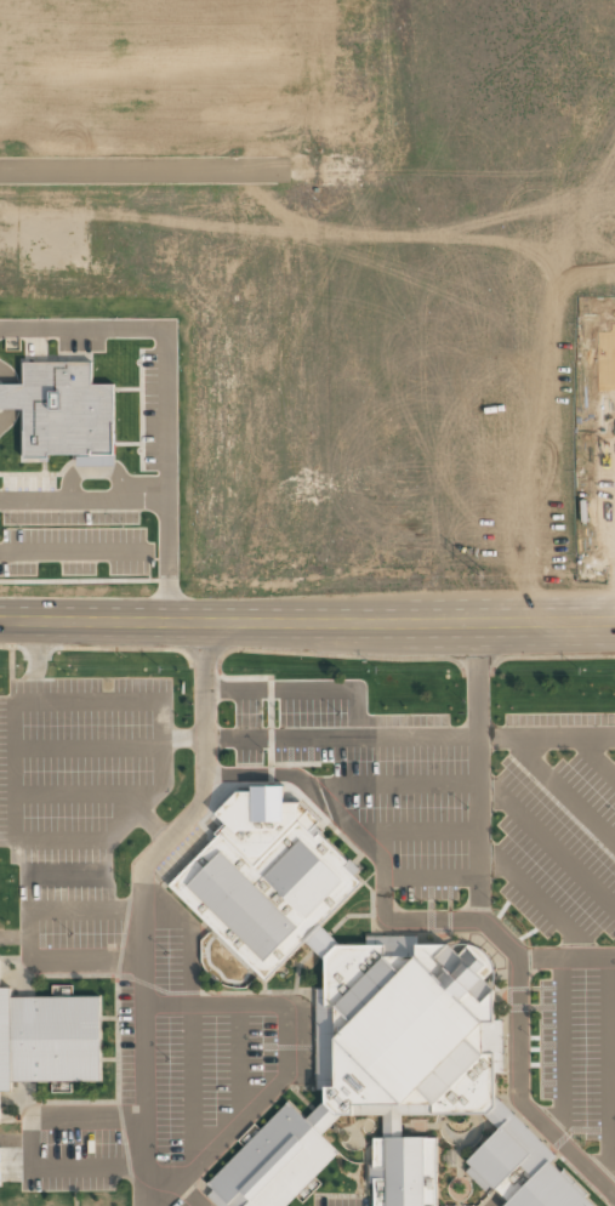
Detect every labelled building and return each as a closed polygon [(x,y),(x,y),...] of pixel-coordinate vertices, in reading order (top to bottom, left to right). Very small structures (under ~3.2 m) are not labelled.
[(24,408),(0,408),(0,383),(24,383),(24,362),(92,362),(92,383),(113,383),(113,453),(49,453),(49,456),(24,456),(24,408)] [(437,1138),(437,1205),(374,1205),(374,1183),(369,1183),(369,1164),(374,1164),(374,1138),(382,1138),(382,1115),(341,1115),(321,1134),(338,1153),(285,1205),(217,1205),(207,1196),(212,1190),(206,1184),(287,1102),(304,1119),(324,1099),(324,1088),(315,1088),(315,989),(324,989),(324,961),(304,942),(264,982),(167,884),(221,832),(254,865),(298,820),(306,827),(312,821),(320,830),(318,832),(347,860),(349,859),(359,867),(353,874),(361,883),(320,925),(340,945),(366,945),(366,935),(417,935),(417,945),(473,945),(477,946),(482,949),(486,952),(489,956),(492,961),(494,966),(495,975),(495,1020),(502,1020),(502,1075),(495,1075),(495,1096),(556,1156),(551,1161),(594,1205),(505,1205),(508,1202),(491,1185),(485,1191),(466,1172),(471,1166),(467,1161),(499,1130),(484,1115),(402,1115),(402,1138),(437,1138)] [(1,1121),(0,1121),(0,958),(1,958),(1,988),(12,988),(12,997),(99,997),(99,1081),(12,1081),(12,1091),(1,1091),(1,1121)]
